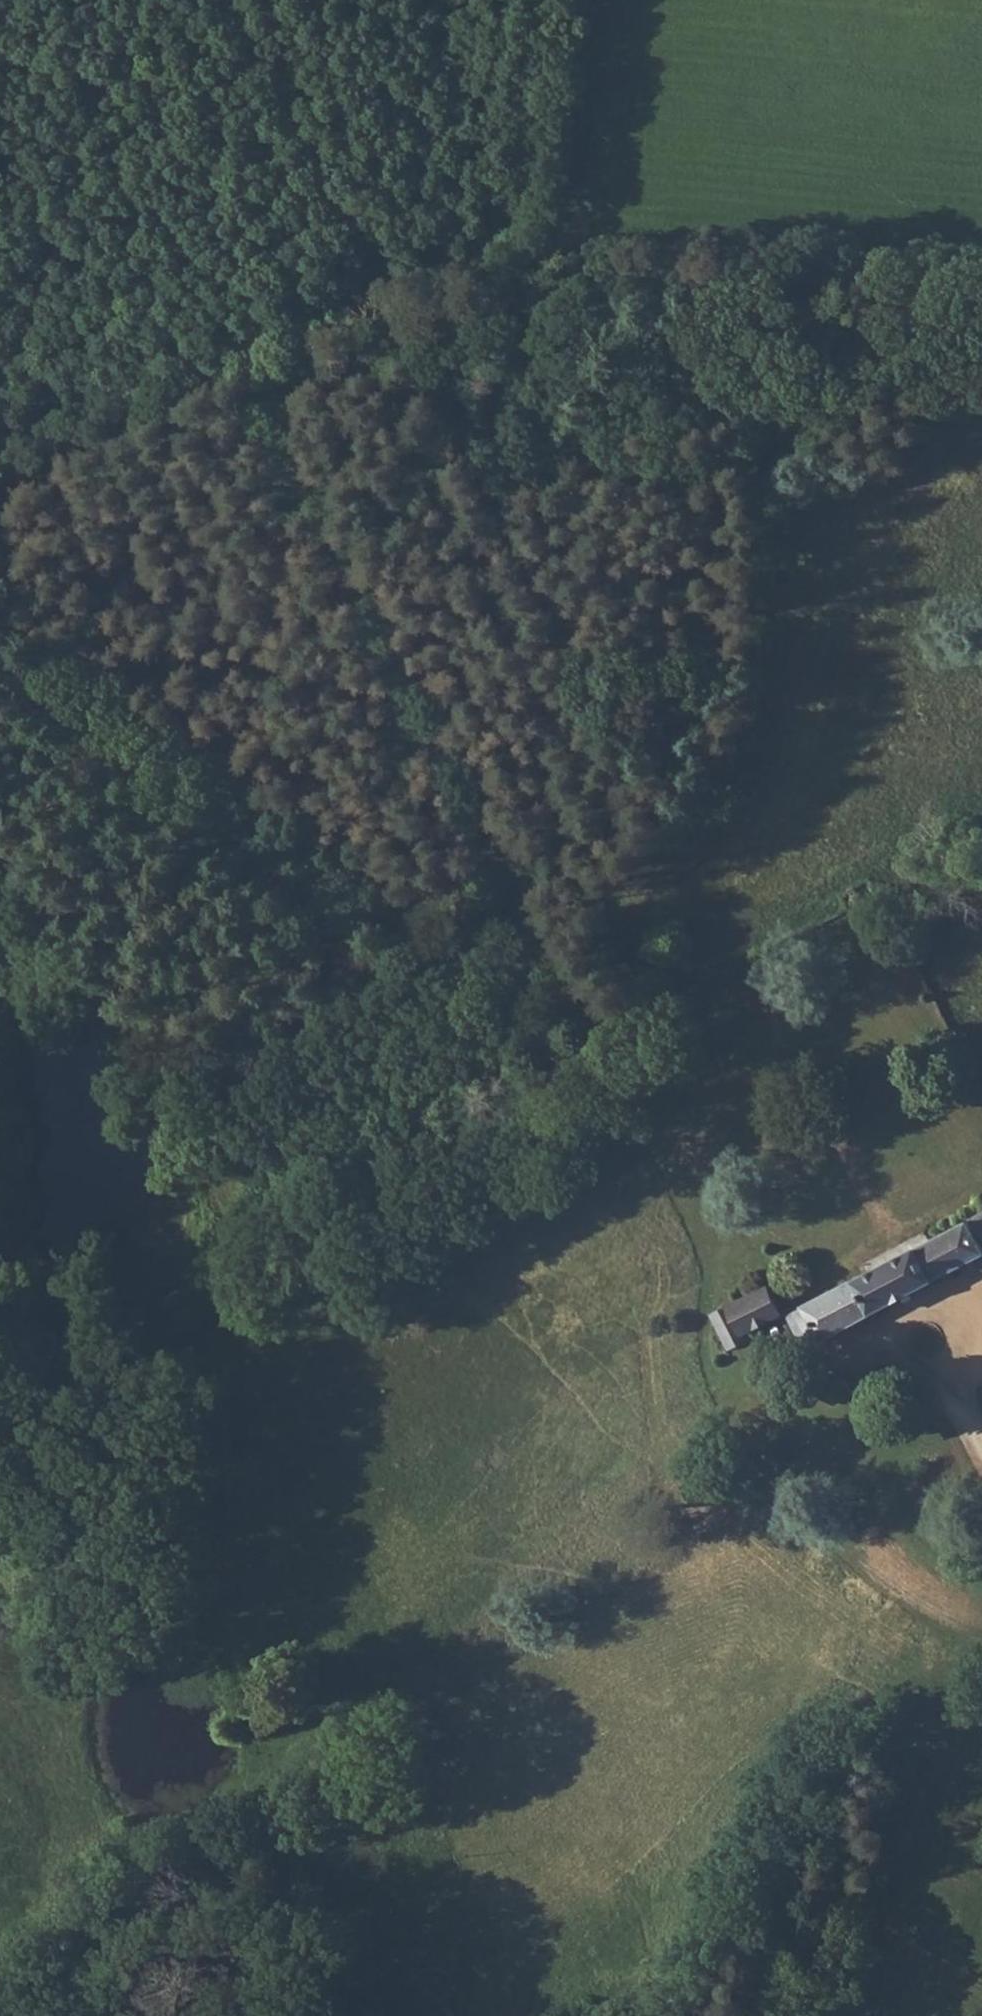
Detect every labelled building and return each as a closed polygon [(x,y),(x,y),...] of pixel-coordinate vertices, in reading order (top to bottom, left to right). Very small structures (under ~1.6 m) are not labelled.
[(805,1304),(824,1342),(981,1259),(981,1225),(975,1215),(805,1304)] [(761,1335),(757,1326),(791,1306),(775,1281),(763,1288),(756,1277),(744,1284),(750,1293),(728,1307),(748,1343),(761,1335)]
